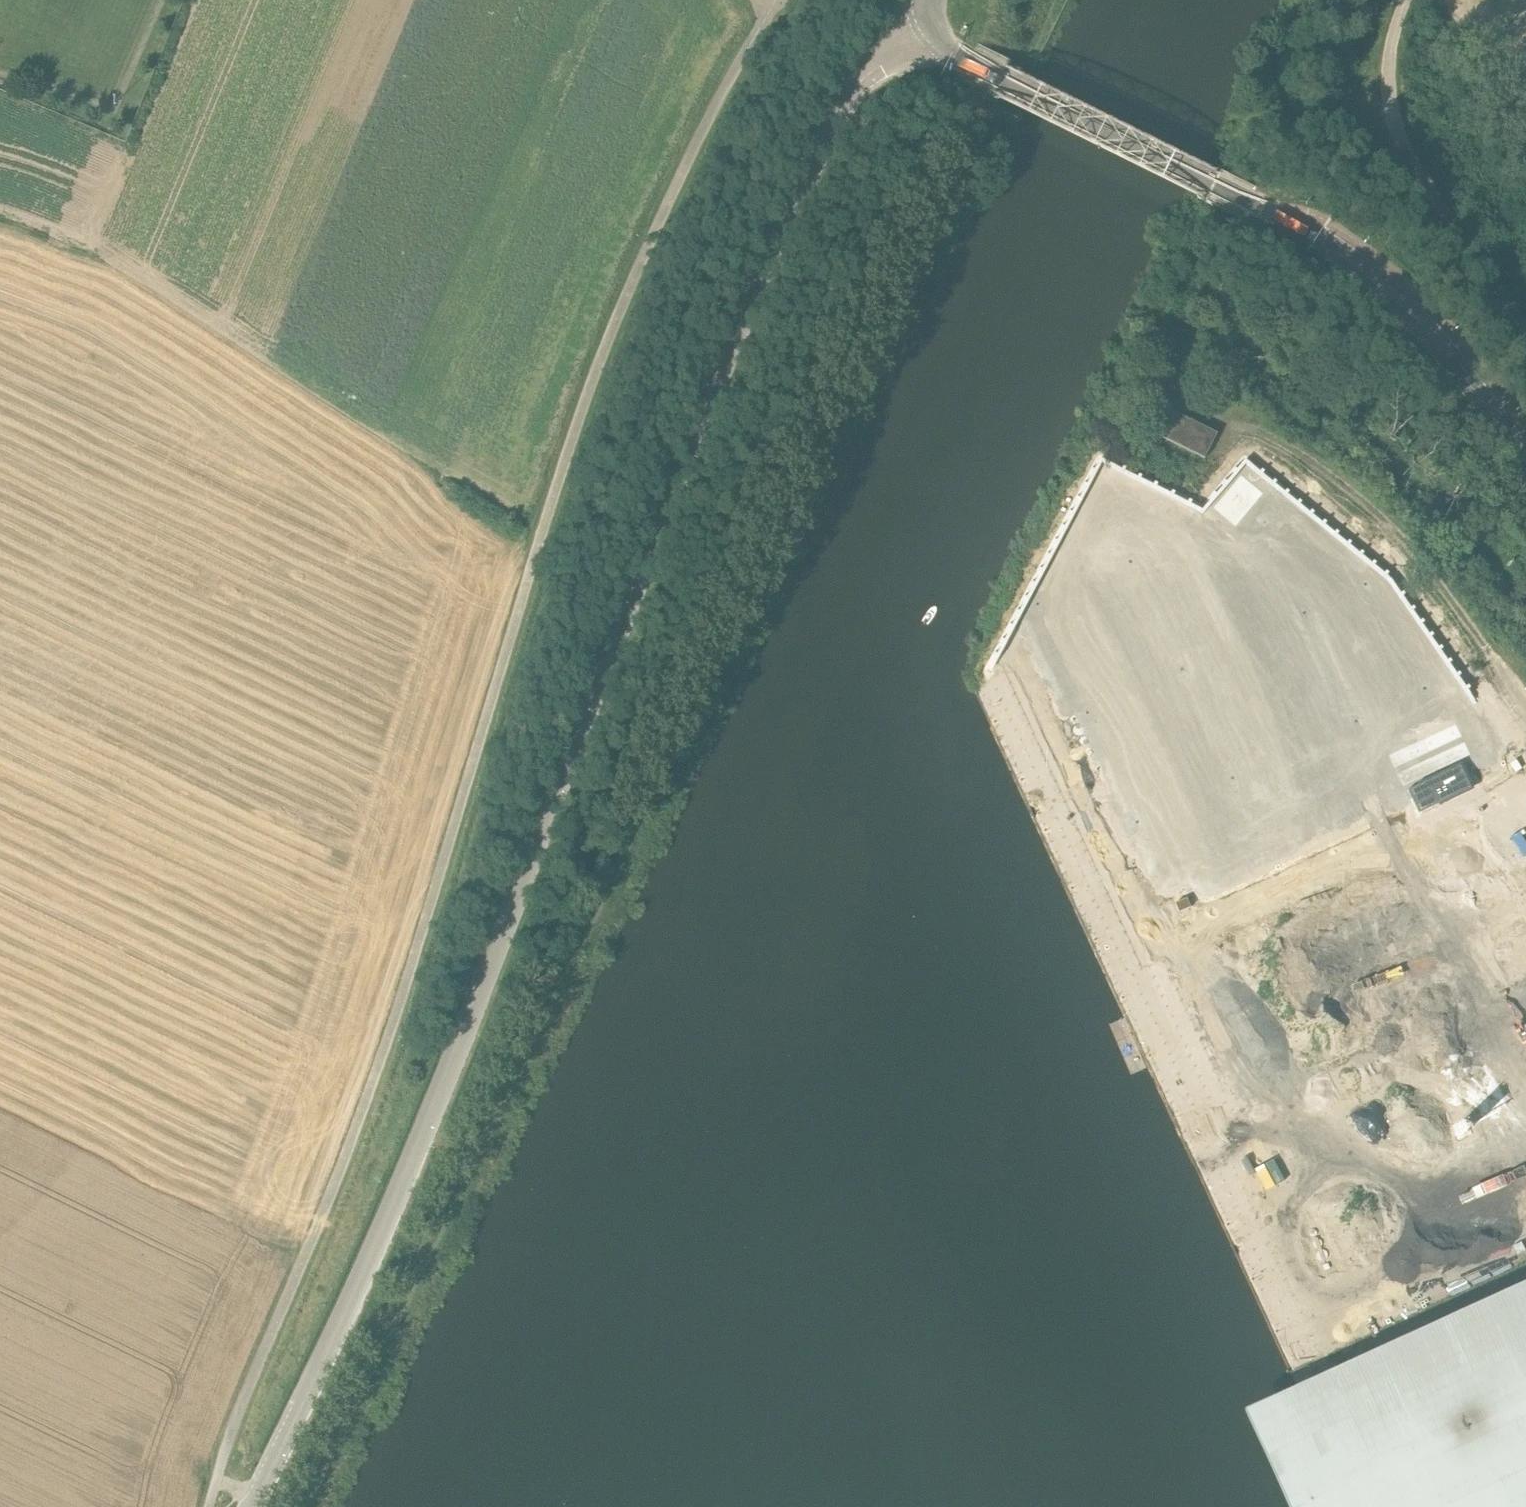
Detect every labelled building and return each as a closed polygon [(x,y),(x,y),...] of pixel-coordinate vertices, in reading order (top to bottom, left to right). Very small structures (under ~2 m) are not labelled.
[(1158,435),(1205,459),(1217,434),(1170,411),(1158,435)] [(1210,502),(1337,601),(1334,606),(1351,619),(1388,572),(1244,459),(1210,502)] [(1323,594),(1242,529),(1201,580),(1282,645),(1323,594)] [(1459,1002),(1462,1013),(1484,1008),(1482,997),(1459,1002)] [(1309,1381),(1367,1506),(1525,1506),(1525,1283),(1309,1381)]
